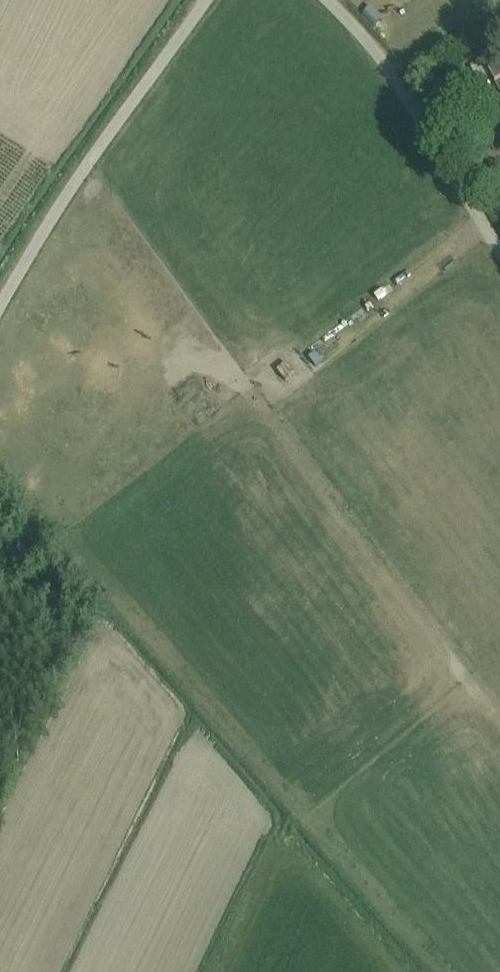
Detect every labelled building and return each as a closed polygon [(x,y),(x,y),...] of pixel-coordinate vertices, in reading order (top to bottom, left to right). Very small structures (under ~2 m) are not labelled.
[(475,46),(453,59),(459,70),(481,58),(475,46)] [(471,69),(481,85),(491,79),(499,94),(499,66),(494,55),(471,69)] [(287,364),(277,371),(287,383),(296,376),(287,364)]
